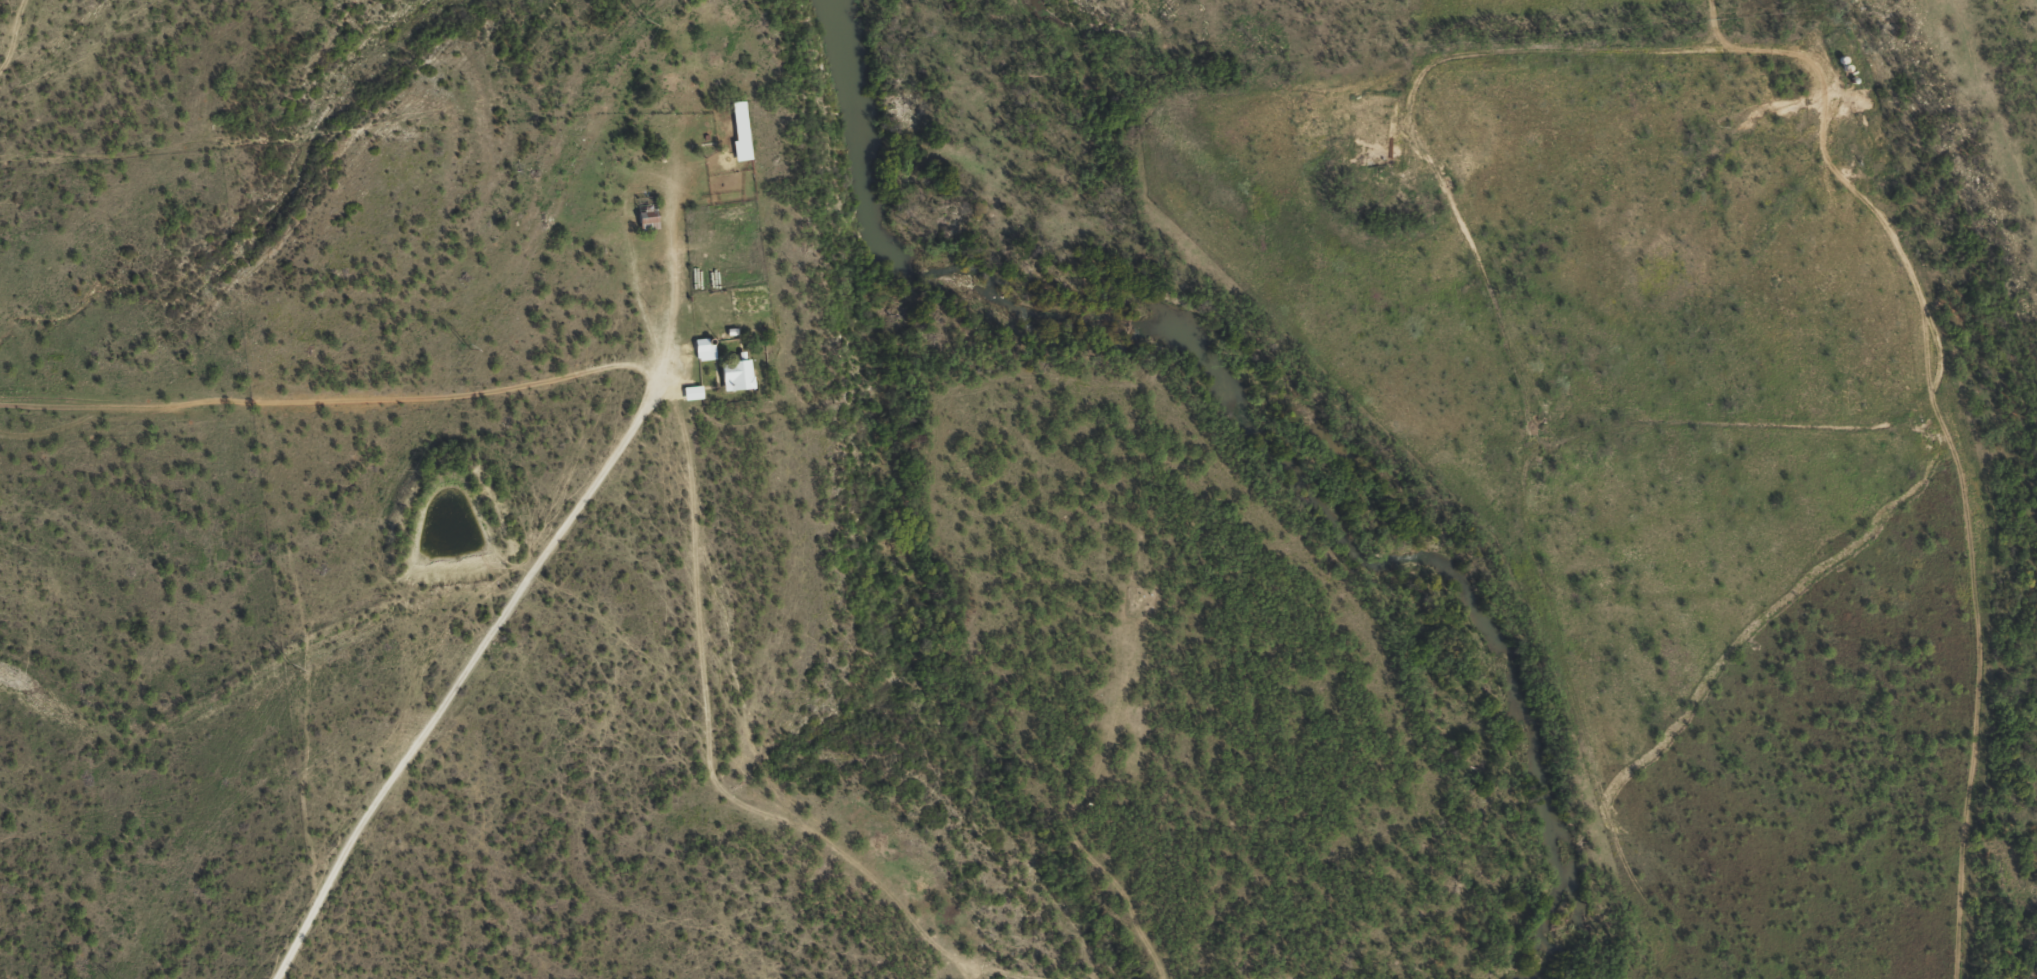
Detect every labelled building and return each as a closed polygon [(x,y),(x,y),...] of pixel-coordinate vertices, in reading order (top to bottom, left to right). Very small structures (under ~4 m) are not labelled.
[(728,111),(734,169),(748,168),(742,109),(728,111)] [(636,220),(637,238),(655,238),(654,212),(641,212),(641,220),(636,220)] [(719,372),(722,400),(752,397),(749,369),(719,372)] [(701,407),(700,396),(682,398),(682,408),(701,407)]
